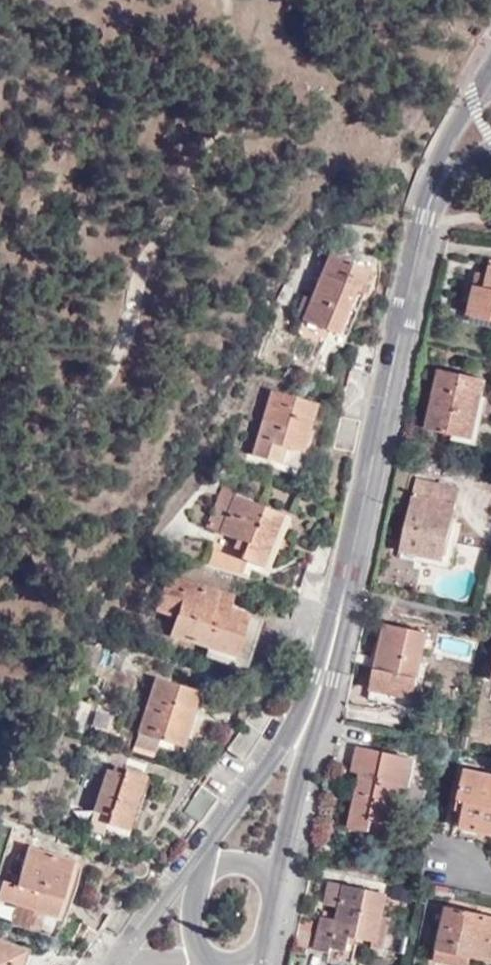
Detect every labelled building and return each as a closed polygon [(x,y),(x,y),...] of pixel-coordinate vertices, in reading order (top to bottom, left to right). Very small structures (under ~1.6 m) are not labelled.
[(371,274),(330,257),(311,302),(318,305),(309,324),(336,335),(354,292),(362,295),(371,274)] [(486,286),(477,284),(470,313),(490,318),(490,265),(486,286)] [(318,305),(311,302),(302,321),(309,324),(318,305)] [(429,424),(470,432),(478,388),(486,389),(489,374),(441,366),(429,424)] [(478,388),(470,432),(477,433),(486,389),(478,388)] [(315,404),(272,392),(252,455),(278,464),(284,448),(300,454),(315,404)] [(443,559),(458,487),(416,478),(401,544),(423,549),(422,554),(443,559)] [(237,491),(223,485),(207,528),(247,542),(242,558),(262,565),(282,515),(235,496),(237,491)] [(423,549),(401,544),(400,550),(422,554),(423,549)] [(250,610),(232,604),(216,599),(220,586),(170,571),(159,605),(179,613),(172,630),(237,651),(250,610)] [(216,599),(232,604),(235,592),(220,586),(216,599)] [(431,630),(389,621),(375,686),(416,696),(431,630)] [(119,641),(118,645),(130,649),(132,644),(119,641)] [(130,649),(118,645),(113,661),(126,664),(130,649)] [(158,674),(141,729),(161,735),(180,740),(186,719),(195,722),(200,706),(194,703),(200,687),(158,674)] [(161,735),(141,729),(137,743),(157,749),(161,735)] [(362,741),(357,762),(367,764),(365,771),(352,822),(373,828),(376,816),(396,821),(412,755),(362,741)] [(135,819),(148,774),(106,761),(89,816),(107,821),(108,812),(135,819)] [(367,764),(357,762),(356,769),(365,771),(367,764)] [(469,765),(460,802),(469,803),(464,823),(490,829),(490,769),(469,765)] [(199,822),(217,796),(201,785),(182,809),(199,822)] [(393,832),(396,821),(376,816),(373,828),(393,832)] [(31,847),(20,882),(5,877),(0,895),(0,898),(54,915),(72,861),(31,847)] [(384,913),(390,891),(332,878),(328,901),(342,904),(340,917),(325,914),(317,946),(332,950),(335,944),(350,947),(353,933),(376,938),(376,944),(386,946),(393,915),(384,913)] [(450,903),(438,957),(473,964),(476,953),(490,956),(490,911),(450,903)] [(0,940),(0,964),(20,964),(26,948),(0,940)]
